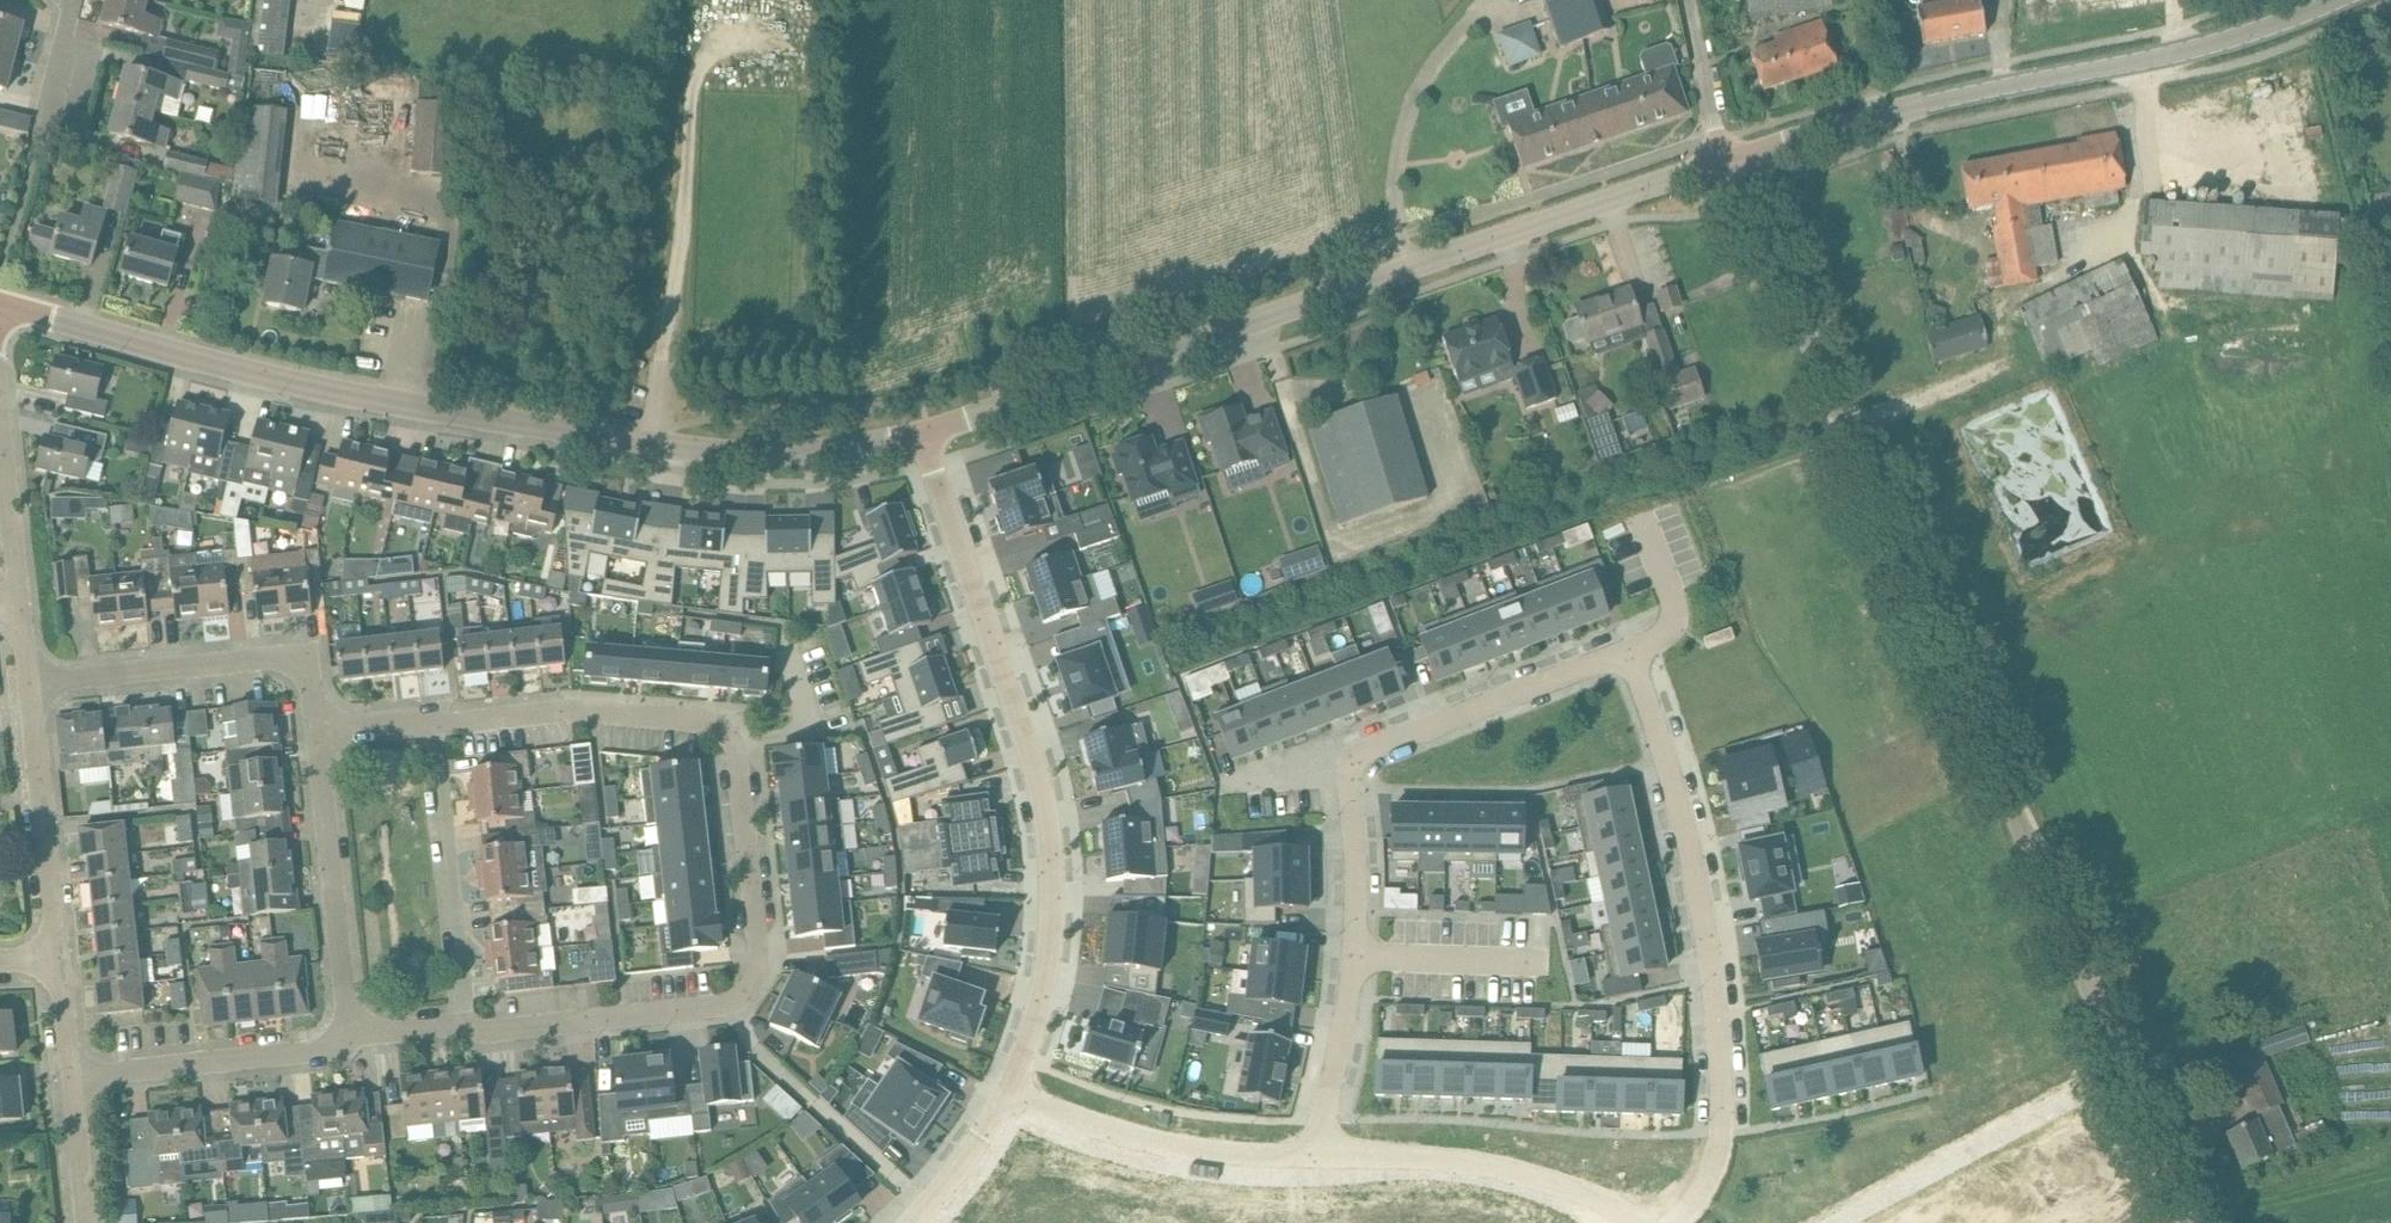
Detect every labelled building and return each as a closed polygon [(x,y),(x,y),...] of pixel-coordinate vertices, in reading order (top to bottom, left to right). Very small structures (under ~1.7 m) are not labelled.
[(102,24),(126,30),(157,38),(161,21),(144,17),(148,0),(146,0),(108,0),(102,24)] [(1561,48),(1608,31),(1597,0),(1544,0),(1561,48)] [(1751,21),(1775,16),(1832,5),(1831,0),(1747,0),(1751,21)] [(1916,10),(1919,21),(1923,45),(1986,33),(1981,10),(1980,0),(1958,0),(1958,2),(1916,10)] [(221,18),(218,38),(233,41),(228,74),(244,78),(252,24),(221,18)] [(15,58),(23,26),(0,20),(0,54),(15,58)] [(1775,45),(1751,53),(1763,90),(1800,78),(1837,66),(1824,28),(1822,21),(1785,33),(1772,37),(1775,45)] [(1530,22),(1496,34),(1508,67),(1542,56),(1530,22)] [(165,59),(165,60),(192,66),(216,71),(220,53),(198,48),(169,41),(165,59)] [(7,90),(15,58),(0,54),(0,89),(7,90)] [(192,66),(188,82),(189,82),(225,91),(226,90),(241,94),(245,79),(244,78),(228,74),(216,71),(192,66)] [(1673,67),(1591,95),(1609,140),(1688,112),(1673,67)] [(126,70),(118,102),(156,112),(178,118),(182,101),(178,100),(182,84),(160,79),(126,70)] [(421,102),(413,172),(450,176),(458,106),(460,88),(423,84),(421,102)] [(1591,95),(1507,124),(1522,168),(1609,140),(1591,95)] [(118,102),(110,135),(133,140),(167,149),(170,133),(152,129),(156,112),(118,102)] [(283,200),(283,106),(243,106),(243,200),(283,200)] [(16,114),(12,131),(29,135),(33,118),(16,114)] [(2078,147),(1961,167),(1969,209),(1992,205),(1996,227),(1992,228),(1997,258),(1985,260),(1990,289),(2039,282),(2036,268),(2058,264),(2052,226),(2043,227),(2037,197),(2082,189),(2086,209),(2119,204),(2116,184),(2124,182),(2116,135),(2077,141),(2078,147)] [(170,153),(166,169),(184,173),(204,178),(205,177),(233,184),(236,170),(209,163),(208,162),(170,153)] [(117,166),(105,208),(124,213),(135,171),(117,166)] [(184,173),(177,203),(216,213),(220,182),(204,178),(184,173)] [(2145,202),(2140,259),(2156,260),(2154,273),(2159,274),(2158,289),(2330,302),(2332,281),(2338,217),(2145,202)] [(37,225),(30,249),(52,255),(52,256),(91,266),(97,243),(105,213),(103,212),(86,207),(82,223),(62,218),(59,232),(37,225)] [(216,218),(215,227),(231,229),(232,220),(216,218)] [(275,258),(265,304),(302,313),(309,279),(323,281),(323,282),(429,304),(434,280),(436,271),(441,242),(336,220),(330,251),(309,246),(305,264),(275,258)] [(128,252),(122,275),(168,288),(174,265),(182,237),(163,232),(159,246),(132,238),(128,252)] [(2121,262),(2020,310),(2049,370),(2091,350),(2099,366),(2113,359),(2157,338),(2121,262)] [(1676,287),(1655,293),(1662,314),(1683,307),(1676,287)] [(1566,323),(1564,328),(1569,342),(1573,344),(1586,340),(1587,343),(1642,325),(1630,289),(1575,307),(1579,319),(1566,323)] [(1978,316),(1925,332),(1934,363),(1957,356),(1988,347),(1978,316)] [(1497,319),(1442,338),(1458,383),(1495,370),(1500,384),(1516,378),(1527,410),(1557,399),(1542,359),(1513,369),(1511,364),(1512,364),(1497,319)] [(1663,330),(1645,337),(1670,410),(1703,398),(1693,369),(1678,374),(1663,330)] [(56,357),(49,390),(78,397),(75,411),(104,418),(108,402),(96,399),(103,368),(56,357)] [(1596,386),(1577,393),(1587,421),(1601,463),(1623,455),(1608,411),(1613,405),(1598,392),(1596,386)] [(1332,416),(1309,423),(1316,446),(1332,497),(1341,526),(1427,499),(1402,419),(1395,396),(1332,416)] [(154,438),(145,476),(159,480),(162,468),(163,464),(188,470),(202,408),(178,402),(169,438),(155,435),(154,438)] [(1224,408),(1198,417),(1208,444),(1211,443),(1221,473),(1228,493),(1266,480),(1264,473),(1289,464),(1286,455),(1271,411),(1245,420),(1240,407),(1225,412),(1224,408)] [(202,408),(188,470),(189,471),(190,468),(205,472),(203,478),(228,484),(234,454),(221,451),(230,415),(202,408)] [(234,454),(228,484),(241,487),(242,483),(268,489),(283,427),(258,421),(251,448),(249,457),(234,454)] [(283,427),(268,489),(269,490),(269,491),(293,497),(293,499),(294,500),(308,503),(310,493),(315,473),(301,470),(307,444),(310,433),(283,427)] [(45,437),(37,469),(61,475),(83,480),(88,462),(96,464),(102,458),(103,452),(107,436),(78,429),(75,444),(45,437)] [(133,433),(130,447),(151,452),(154,438),(133,433)] [(1116,455),(1112,456),(1119,476),(1123,475),(1132,504),(1168,492),(1172,504),(1175,503),(1200,495),(1197,486),(1182,442),(1156,451),(1153,443),(1151,437),(1139,441),(1114,450),(1116,455)] [(319,478),(317,485),(355,495),(367,447),(343,441),(339,459),(324,455),(319,478)] [(367,447),(355,495),(387,502),(384,514),(391,516),(401,473),(388,470),(392,453),(367,447)] [(401,473),(391,516),(431,526),(433,513),(444,466),(421,460),(416,477),(401,473)] [(1098,463),(1078,469),(1083,483),(1103,477),(1098,463)] [(444,466),(433,513),(448,516),(445,528),(444,530),(469,536),(472,522),(479,492),(465,489),(469,472),(468,471),(444,466)] [(992,484),(989,485),(998,513),(1055,493),(1046,466),(1007,479),(1006,475),(991,480),(992,484)] [(479,492),(472,522),(487,526),(489,519),(513,525),(524,477),(500,471),(496,486),(482,482),(480,492),(479,492)] [(513,525),(511,530),(514,534),(532,538),(536,536),(537,534),(540,534),(542,533),(542,532),(552,534),(554,527),(559,503),(544,500),(548,483),(524,477),(513,525)] [(305,517),(303,528),(318,531),(320,520),(326,497),(310,493),(308,503),(306,515),(305,517)] [(999,516),(996,518),(1001,534),(1005,532),(1008,541),(1042,529),(1047,544),(1075,535),(1084,532),(1078,515),(1065,520),(1055,493),(998,513),(999,516)] [(52,499),(52,519),(87,519),(87,509),(106,509),(106,499),(52,499)] [(595,516),(564,510),(568,577),(585,581),(590,554),(609,558),(620,503),(599,499),(598,499),(595,516)] [(294,500),(292,511),(306,515),(308,503),(294,500)] [(605,580),(601,597),(613,599),(638,602),(648,604),(659,529),(658,529),(639,525),(642,508),(620,503),(609,558),(647,565),(643,588),(605,580)] [(223,504),(220,517),(234,520),(237,521),(240,508),(223,504)] [(876,544),(835,558),(836,581),(852,576),(878,567),(899,559),(918,553),(913,538),(917,537),(909,513),(905,514),(901,504),(878,512),(877,508),(860,514),(865,529),(871,527),(876,544)] [(134,505),(110,507),(112,524),(135,521),(134,505)] [(168,509),(150,506),(152,527),(164,526),(170,526),(168,509)] [(659,529),(648,604),(672,607),(676,568),(699,570),(704,515),(681,513),(679,531),(659,529)] [(704,515),(699,570),(722,573),(718,613),(743,616),(744,600),(743,600),(745,536),(732,536),(725,535),(726,517),(704,515)] [(745,536),(743,600),(744,600),(768,600),(767,574),(789,574),(788,518),(766,519),(765,519),(766,536),(745,536)] [(810,518),(788,518),(789,574),(812,574),(812,606),(836,606),(836,581),(835,558),(835,535),(811,535),(811,518),(810,518)] [(1084,532),(1075,535),(1081,551),(1120,538),(1115,521),(1084,532)] [(1594,524),(1571,531),(1575,544),(1598,537),(1594,524)] [(280,555),(277,556),(285,618),(311,615),(308,582),(322,580),(319,557),(319,551),(320,551),(318,533),(310,532),(308,532),(311,552),(305,553),(303,553),(280,555)] [(1562,535),(1549,540),(1552,549),(1566,544),(1562,535)] [(162,538),(154,539),(155,549),(154,549),(159,589),(173,587),(175,610),(176,621),(203,618),(196,555),(170,558),(165,558),(162,538)] [(1549,540),(1535,545),(1539,554),(1552,549),(1549,540)] [(1316,548),(1298,554),(1306,577),(1325,571),(1316,548)] [(142,575),(116,577),(122,627),(148,624),(147,613),(144,591),(159,589),(154,549),(142,551),(143,561),(140,561),(142,575)] [(251,549),(237,551),(239,580),(241,590),(255,588),(259,621),(285,618),(277,556),(252,558),(251,549)] [(222,553),(196,555),(203,618),(229,615),(226,582),(239,580),(237,551),(222,553)] [(1028,577),(1025,578),(1030,594),(1034,593),(1035,596),(1081,580),(1081,579),(1072,553),(1025,568),(1028,577)] [(1514,553),(1501,558),(1504,567),(1517,562),(1514,553)] [(73,563),(54,565),(57,599),(57,600),(77,598),(92,597),(95,630),(122,627),(116,577),(90,580),(87,557),(73,559),(73,561),(73,563)] [(380,561),(376,578),(379,578),(402,575),(414,574),(412,557),(380,561)] [(1501,558),(1487,563),(1491,572),(1504,567),(1501,558)] [(1601,560),(1562,575),(1581,626),(1607,616),(1598,593),(1611,588),(1601,560)] [(423,562),(420,573),(430,572),(433,564),(423,562)] [(878,567),(852,576),(858,592),(871,587),(873,587),(881,611),(922,597),(913,570),(902,574),(883,580),(878,567)] [(549,571),(546,587),(563,591),(567,576),(549,571)] [(1466,571),(1452,577),(1456,586),(1469,581),(1466,571)] [(1562,575),(1537,585),(1539,590),(1540,590),(1557,635),(1581,626),(1562,575)] [(1081,580),(1035,596),(1044,624),(1076,613),(1081,629),(1106,620),(1121,615),(1115,599),(1101,603),(1092,576),(1081,579),(1081,580)] [(585,581),(568,577),(569,592),(569,593),(571,594),(582,595),(585,581)] [(1452,577),(1439,582),(1443,591),(1456,586),(1452,577)] [(469,579),(465,593),(479,596),(482,582),(469,579)] [(365,582),(354,583),(356,596),(369,595),(368,581),(365,582)] [(421,582),(407,583),(409,597),(422,596),(421,582)] [(482,582),(479,596),(491,599),(494,584),(482,582)] [(354,583),(341,584),(343,598),(356,596),(354,583)] [(407,583),(394,584),(396,598),(409,597),(407,583)] [(1231,583),(1194,597),(1200,615),(1237,601),(1231,583)] [(521,584),(518,598),(531,601),(534,588),(521,584)] [(534,588),(531,601),(543,604),(546,590),(534,588)] [(1517,599),(1516,599),(1533,644),(1557,635),(1540,590),(1539,590),(1517,599)] [(1515,593),(1490,603),(1509,654),(1533,644),(1516,599),(1517,599),(1515,593)] [(571,594),(570,605),(585,607),(587,596),(582,595),(571,594)] [(1403,595),(1390,601),(1393,610),(1407,605),(1403,595)] [(890,636),(876,641),(881,656),(908,647),(903,633),(932,623),(929,617),(935,616),(929,600),(924,602),(922,597),(881,611),(890,636)] [(638,602),(637,614),(652,616),(654,604),(638,602)] [(1383,603),(1370,608),(1373,618),(1387,612),(1383,603)] [(1490,603),(1466,612),(1485,663),(1509,654),(1490,603)] [(461,604),(449,605),(451,631),(464,630),(461,604)] [(1145,607),(1127,613),(1132,630),(1150,624),(1145,607)] [(1466,612),(1441,622),(1445,632),(1446,632),(1461,672),(1485,663),(1466,612)] [(560,617),(534,620),(535,632),(539,668),(565,665),(563,641),(561,629),(560,617)] [(711,621),(710,633),(725,635),(727,623),(711,621)] [(1059,661),(1057,662),(1058,664),(1059,665),(1074,710),(1074,713),(1077,712),(1077,711),(1114,699),(1116,698),(1116,697),(1115,696),(1099,650),(1113,645),(1104,621),(1073,632),(1080,654),(1062,661),(1060,661),(1059,661)] [(1334,622),(1321,627),(1324,636),(1337,631),(1334,622)] [(727,623),(725,635),(741,637),(742,625),(727,623)] [(841,626),(825,631),(829,643),(845,637),(841,626)] [(1321,627),(1307,632),(1311,641),(1324,636),(1321,627)] [(1731,629),(1704,639),(1708,650),(1735,640),(1731,629)] [(535,632),(509,635),(513,671),(539,668),(535,632)] [(1445,632),(1421,642),(1436,682),(1461,672),(1446,632),(1445,632)] [(439,633),(414,636),(418,673),(444,670),(441,646),(439,633)] [(509,635),(483,638),(488,674),(513,671),(509,635)] [(414,636),(388,639),(392,676),(418,673),(414,636)] [(481,638),(457,641),(462,677),(488,674),(483,638),(481,638)] [(388,639),(362,642),(366,679),(392,676),(388,639)] [(1286,640),(1272,646),(1276,655),(1289,650),(1286,640)] [(359,642),(336,645),(340,682),(366,679),(362,642),(359,642)] [(881,656),(858,664),(866,687),(892,678),(898,696),(950,678),(943,656),(926,662),(924,655),(920,643),(908,647),(881,656)] [(680,656),(677,685),(721,689),(723,660),(705,658),(706,646),(680,644),(680,651),(680,656)] [(1272,646),(1259,651),(1262,660),(1276,655),(1272,646)] [(588,648),(586,678),(591,678),(591,683),(607,684),(608,679),(631,681),(634,652),(588,648)] [(634,652),(631,681),(677,685),(680,656),(680,651),(655,649),(654,654),(634,652)] [(1385,649),(1359,659),(1361,665),(1362,664),(1377,704),(1403,694),(1385,649)] [(1238,659),(1224,664),(1228,673),(1241,668),(1238,659)] [(723,660),(721,689),(744,691),(744,696),(761,697),(761,693),(766,693),(769,664),(723,660)] [(1361,665),(1338,674),(1353,713),(1377,704),(1362,664),(1361,665)] [(852,667),(838,671),(842,683),(856,678),(852,667)] [(1203,672),(1185,679),(1194,701),(1211,695),(1209,688),(1203,672)] [(1338,674),(1314,683),(1329,723),(1353,713),(1338,674)] [(904,714),(878,723),(881,732),(886,746),(948,724),(941,705),(958,699),(950,678),(898,696),(904,714)] [(1287,681),(1261,691),(1263,696),(1264,696),(1281,741),(1305,732),(1290,692),(1291,692),(1287,681)] [(1291,692),(1290,692),(1305,732),(1329,723),(1314,683),(1291,692)] [(1263,696),(1240,705),(1257,750),(1281,741),(1264,696),(1263,696)] [(253,705),(222,709),(223,714),(224,723),(225,737),(227,751),(260,748),(278,746),(276,723),(279,723),(278,717),(276,703),(253,705)] [(165,708),(144,710),(150,763),(152,778),(164,776),(163,761),(162,756),(161,747),(174,746),(175,746),(173,729),(171,705),(165,705),(165,708)] [(1240,705),(1215,715),(1232,760),(1257,750),(1240,705)] [(119,735),(104,736),(108,767),(108,768),(136,764),(150,763),(144,710),(122,713),(122,710),(116,711),(119,735)] [(76,735),(58,737),(61,765),(78,763),(79,771),(108,768),(108,767),(104,736),(102,715),(80,717),(80,715),(74,715),(76,735)] [(1142,724),(1083,739),(1091,767),(1144,754),(1144,755),(1150,754),(1142,724)] [(881,732),(868,736),(873,750),(886,746),(881,732)] [(923,768),(884,782),(891,801),(892,805),(904,801),(968,782),(962,765),(978,759),(968,733),(937,743),(916,750),(923,768)] [(1809,733),(1784,741),(1802,796),(1827,788),(1809,733)] [(574,747),(570,747),(573,777),(574,787),(578,786),(580,786),(594,784),(591,752),(590,745),(574,747)] [(260,748),(227,751),(228,767),(230,782),(231,793),(283,787),(281,766),(283,766),(283,759),(262,762),(260,748)] [(178,783),(172,784),(174,807),(197,804),(196,796),(194,780),(191,749),(175,751),(175,754),(178,783)] [(777,758),(774,758),(776,783),(780,783),(780,782),(825,777),(822,749),(777,754),(777,758)] [(474,783),(468,784),(469,798),(521,792),(519,779),(531,778),(530,769),(528,751),(498,754),(499,768),(473,771),(474,783)] [(1769,752),(1719,764),(1733,820),(1767,811),(1762,790),(1778,785),(1769,752)] [(867,754),(855,758),(860,773),(872,769),(867,754)] [(1144,754),(1091,767),(1098,796),(1125,789),(1129,805),(1161,800),(1156,780),(1151,781),(1144,755),(1144,754)] [(698,765),(641,771),(644,799),(701,793),(698,765)] [(872,769),(860,773),(865,787),(877,783),(872,769)] [(825,777),(780,782),(780,783),(783,807),(828,802),(828,801),(825,777)] [(1604,781),(1563,790),(1566,806),(1574,804),(1579,829),(1632,818),(1627,791),(1607,795),(1604,781)] [(283,787),(231,793),(233,807),(234,820),(235,834),(271,830),(270,816),(288,814),(288,808),(285,809),(283,787)] [(604,788),(606,804),(618,802),(616,787),(604,788)] [(521,792),(469,798),(471,811),(477,810),(479,823),(505,820),(506,833),(536,830),(534,814),(523,816),(521,792)] [(701,793),(644,799),(647,829),(658,827),(658,824),(704,819),(701,793)] [(946,821),(898,828),(902,851),(1003,837),(1001,820),(995,821),(994,814),(989,815),(987,796),(943,802),(946,821)] [(828,802),(783,807),(786,833),(842,827),(839,800),(828,801),(828,802)] [(1131,821),(1102,824),(1105,853),(1165,848),(1161,800),(1129,805),(1131,821)] [(93,804),(90,816),(112,813),(112,807),(111,802),(93,804)] [(618,802),(606,804),(607,819),(608,819),(619,818),(618,802)] [(148,803),(112,807),(112,813),(149,810),(148,803)] [(884,805),(873,807),(876,823),(888,820),(884,805)] [(1392,808),(1392,862),(1420,863),(1420,854),(1419,854),(1419,808),(1392,808)] [(1419,808),(1419,854),(1420,854),(1443,854),(1444,854),(1445,809),(1419,808)] [(1443,854),(1443,863),(1470,863),(1471,809),(1445,809),(1444,854),(1443,854)] [(1471,809),(1470,863),(1497,863),(1497,855),(1496,855),(1497,809),(1471,809)] [(1497,809),(1496,855),(1497,855),(1523,855),(1524,809),(1497,809)] [(191,816),(176,817),(178,831),(192,829),(191,816)] [(1632,818),(1579,829),(1585,855),(1596,853),(1596,852),(1637,843),(1632,818)] [(704,819),(658,824),(658,827),(661,848),(661,849),(707,844),(704,819)] [(888,820),(876,823),(880,838),(892,835),(888,820)] [(1548,821),(1539,822),(1542,837),(1551,835),(1548,821)] [(213,822),(199,824),(200,838),(215,836),(213,822)] [(89,831),(80,832),(82,854),(83,859),(88,858),(126,854),(126,849),(123,825),(112,827),(88,829),(89,831)] [(842,827),(786,833),(789,859),(833,854),(845,853),(842,827)] [(483,862),(477,863),(478,876),(544,869),(542,848),(557,846),(555,828),(536,830),(506,833),(508,847),(481,849),(483,862)] [(192,829),(178,831),(179,844),(194,842),(192,829)] [(238,863),(227,865),(228,876),(292,869),(289,848),(292,848),(291,842),(272,844),(271,830),(235,834),(237,849),(238,862),(238,863)] [(1286,832),(1243,836),(1243,854),(1255,854),(1255,880),(1255,881),(1307,880),(1306,851),(1287,852),(1286,832)] [(1551,835),(1542,837),(1545,851),(1554,849),(1551,835)] [(1003,837),(902,851),(904,875),(952,868),(955,887),(998,881),(996,862),(1001,862),(1000,855),(1005,855),(1003,837)] [(614,839),(602,840),(604,856),(616,855),(614,839)] [(1740,852),(1737,853),(1740,868),(1743,867),(1750,902),(1760,900),(1764,920),(1797,914),(1791,885),(1785,859),(1782,841),(1782,839),(1740,848),(1740,852)] [(1596,853),(1585,855),(1590,879),(1601,877),(1643,868),(1637,843),(1596,852),(1596,853)] [(661,848),(653,849),(655,875),(656,876),(709,870),(707,844),(661,849),(661,848)] [(1195,864),(1195,865),(1209,866),(1210,846),(1197,847),(1195,864)] [(1165,848),(1105,853),(1107,882),(1123,881),(1135,880),(1137,897),(1138,897),(1166,897),(1167,877),(1165,848)] [(126,854),(88,858),(90,876),(91,883),(129,879),(141,878),(140,871),(139,864),(127,865),(126,854)] [(833,854),(789,859),(791,884),(836,879),(833,854)] [(616,855),(604,856),(606,871),(618,870),(616,855)] [(896,857),(883,858),(885,874),(897,873),(896,857)] [(196,859),(181,860),(182,874),(198,872),(196,859)] [(1643,868),(1601,877),(1606,902),(1648,893),(1643,868)] [(292,869),(228,876),(229,890),(241,889),(244,916),(269,913),(292,911),(291,897),(297,896),(297,890),(294,890),(292,869)] [(544,869),(478,876),(480,890),(486,889),(487,902),(513,899),(515,912),(545,909),(543,893),(547,893),(544,869)] [(655,875),(652,875),(656,905),(667,903),(667,901),(712,896),(709,870),(656,876),(655,875)] [(1559,871),(1550,873),(1553,887),(1562,885),(1559,871)] [(897,873),(885,874),(886,889),(898,888),(897,873)] [(129,879),(91,883),(93,899),(94,908),(132,904),(131,895),(129,879)] [(836,879),(791,884),(794,910),(839,905),(839,904),(836,879)] [(1255,880),(1244,880),(1245,924),(1276,924),(1276,909),(1307,908),(1307,880),(1255,881),(1255,880)] [(192,883),(180,884),(182,899),(192,898),(207,897),(206,885),(192,886),(192,883)] [(1562,885),(1553,887),(1556,901),(1565,899),(1562,885)] [(607,888),(592,890),(594,904),(608,903),(607,888)] [(1524,898),(1523,914),(1551,915),(1546,888),(1524,888),(1524,898)] [(628,889),(616,891),(617,906),(629,905),(628,889)] [(1384,889),(1384,910),(1397,910),(1398,895),(1398,889),(1384,889)] [(1648,893),(1606,902),(1612,926),(1612,927),(1653,918),(1648,893)] [(712,896),(667,901),(667,903),(670,925),(670,926),(715,921),(715,920),(712,896)] [(192,898),(182,899),(183,913),(209,911),(207,897),(192,898)] [(1106,941),(1104,967),(1106,967),(1131,970),(1128,992),(1127,992),(1155,997),(1156,995),(1155,995),(1157,973),(1161,973),(1163,947),(1166,922),(1162,921),(1165,899),(1166,899),(1166,897),(1138,897),(1137,912),(1136,919),(1111,916),(1109,916),(1106,941)] [(1430,897),(1430,911),(1444,912),(1444,897),(1430,897)] [(947,915),(943,947),(963,949),(962,957),(990,960),(991,953),(996,953),(1000,920),(983,918),(985,900),(953,899),(951,915),(947,914),(947,915)] [(839,905),(794,910),(798,938),(824,935),(825,950),(856,946),(855,932),(851,902),(839,904),(839,905)] [(1455,902),(1455,912),(1470,913),(1470,903),(1455,902)] [(1481,903),(1481,913),(1495,913),(1496,904),(1481,903)] [(132,904),(94,908),(95,922),(97,934),(134,930),(133,918),(132,904)] [(607,905),(595,906),(596,917),(608,916),(607,905)] [(629,905),(617,906),(619,922),(631,920),(629,905)] [(491,941),(485,942),(487,955),(552,948),(549,926),(547,926),(545,909),(515,912),(516,925),(493,928),(490,928),(491,941)] [(1762,943),(1757,943),(1759,955),(1764,981),(1772,980),(1774,990),(1801,986),(1799,975),(1820,972),(1818,957),(1820,956),(1819,951),(1819,949),(1817,950),(1811,914),(1826,912),(1825,910),(1759,922),(1759,923),(1776,920),(1779,940),(1762,943)] [(1612,926),(1600,928),(1606,955),(1659,943),(1653,918),(1612,927),(1612,926)] [(670,925),(659,927),(664,971),(694,967),(692,952),(718,949),(718,945),(721,944),(719,920),(715,920),(715,921),(670,926),(670,925)] [(1570,921),(1560,923),(1563,937),(1573,935),(1570,921)] [(230,926),(220,927),(222,939),(232,938),(230,926)] [(134,930),(97,934),(98,945),(99,961),(137,957),(134,930)] [(1573,935),(1563,937),(1566,952),(1576,950),(1573,935)] [(285,939),(274,940),(282,1018),(309,1015),(306,989),(308,989),(304,958),(287,960),(285,939)] [(180,940),(165,941),(167,955),(182,953),(180,940)] [(263,963),(250,964),(256,1021),(282,1018),(274,940),(261,942),(263,963)] [(1210,943),(1208,962),(1222,964),(1224,944),(1210,943)] [(1611,980),(1602,982),(1605,1000),(1642,992),(1638,976),(1664,970),(1659,943),(1606,955),(1611,980)] [(1879,943),(1865,947),(1875,977),(1889,972),(1879,943)] [(1254,944),(1251,972),(1302,979),(1305,950),(1254,944)] [(234,945),(221,946),(230,1024),(256,1021),(250,964),(236,966),(234,945)] [(213,969),(195,971),(199,1001),(201,1001),(204,1027),(230,1024),(221,946),(210,947),(213,969)] [(552,948),(487,955),(488,969),(494,968),(496,981),(500,980),(505,980),(506,993),(524,991),(554,988),(552,972),(556,971),(553,948),(552,948)] [(876,952),(826,957),(828,979),(878,973),(885,975),(890,950),(876,952)] [(182,953),(167,955),(168,967),(183,966),(182,953)] [(137,957),(99,961),(100,968),(102,986),(140,982),(137,957)] [(934,980),(920,1022),(952,1033),(951,1038),(967,1043),(968,1039),(974,1040),(984,1012),(978,1010),(979,1009),(983,996),(956,986),(957,984),(963,964),(928,957),(921,976),(934,980)] [(596,968),(590,968),(592,984),(598,983),(616,981),(616,976),(615,966),(596,968)] [(1228,996),(1226,1014),(1262,1021),(1264,1003),(1298,1007),(1302,979),(1251,972),(1247,999),(1228,996)] [(789,980),(780,999),(827,1021),(827,1020),(829,1018),(839,996),(795,975),(794,976),(795,977),(793,980),(792,982),(789,980)] [(1890,975),(1876,978),(1878,988),(1892,984),(1890,975)] [(102,986),(97,987),(97,991),(99,1014),(108,1013),(108,1015),(143,1011),(140,982),(102,986)] [(184,983),(171,984),(172,997),(186,996),(184,983)] [(1853,989),(1839,992),(1841,1002),(1855,999),(1853,989)] [(1085,1040),(1081,1055),(1082,1056),(1083,1054),(1111,1063),(1110,1068),(1127,1073),(1128,1067),(1132,1069),(1132,1070),(1133,1071),(1134,1069),(1138,1055),(1140,1055),(1141,1050),(1139,1049),(1146,1026),(1162,1031),(1163,1027),(1171,1001),(1155,997),(1127,992),(1126,995),(1117,1026),(1112,1024),(1111,1026),(1095,1021),(1092,1020),(1093,1019),(1091,1018),(1087,1034),(1085,1034),(1083,1039),(1085,1040)] [(1839,992),(1825,995),(1827,1005),(1841,1002),(1839,992)] [(186,996),(172,997),(174,1010),(187,1008),(186,996)] [(1665,997),(1651,1000),(1653,1010),(1667,1007),(1665,997)] [(771,1024),(771,1025),(820,1049),(833,1023),(827,1020),(827,1021),(780,999),(771,1017),(774,1019),(772,1023),(772,1024),(771,1024)] [(1651,1000),(1637,1003),(1639,1013),(1653,1010),(1651,1000)] [(1794,1002),(1780,1005),(1782,1015),(1796,1012),(1794,1002)] [(1780,1005),(1766,1009),(1768,1018),(1782,1015),(1780,1005)] [(1396,1006),(1396,1015),(1410,1016),(1410,1006),(1396,1006)] [(1410,1006),(1410,1016),(1424,1016),(1425,1007),(1410,1006)] [(1456,1008),(1456,1017),(1470,1018),(1471,1008),(1456,1008)] [(1471,1008),(1470,1018),(1485,1018),(1485,1009),(1471,1008)] [(1196,1010),(1192,1031),(1227,1038),(1231,1017),(1196,1010)] [(1516,1010),(1516,1019),(1530,1020),(1531,1010),(1516,1010)] [(1531,1010),(1530,1020),(1545,1020),(1545,1010),(1531,1010)] [(1578,1012),(1578,1021),(1592,1022),(1592,1012),(1578,1012)] [(1592,1012),(1592,1022),(1606,1022),(1606,1013),(1592,1012)] [(0,1016),(0,1055),(15,1053),(11,1015),(0,1016)] [(860,1051),(878,1057),(887,1029),(869,1023),(860,1051)] [(1909,1023),(1878,1030),(1891,1084),(1921,1077),(1909,1023)] [(2267,1039),(2254,1043),(2255,1046),(2259,1058),(2272,1053),(2309,1041),(2304,1028),(2304,1027),(2267,1039)] [(1878,1030),(1849,1036),(1861,1091),(1891,1084),(1878,1030)] [(1229,1072),(1224,1094),(1256,1101),(1255,1102),(1260,1103),(1260,1102),(1278,1105),(1282,1085),(1283,1082),(1284,1074),(1285,1074),(1285,1071),(1285,1070),(1290,1042),(1289,1042),(1262,1037),(1251,1034),(1248,1045),(1243,1074),(1229,1072)] [(1849,1036),(1820,1043),(1832,1097),(1861,1091),(1849,1036)] [(1378,1040),(1376,1096),(1407,1097),(1409,1041),(1378,1040)] [(1409,1041),(1407,1097),(1437,1098),(1439,1042),(1409,1041)] [(1439,1042),(1437,1098),(1468,1099),(1470,1043),(1439,1042)] [(899,1065),(882,1089),(930,1122),(932,1119),(935,1121),(947,1103),(944,1101),(946,1098),(932,1088),(927,1084),(930,1080),(933,1082),(933,1081),(943,1067),(896,1043),(887,1056),(899,1065)] [(1470,1043),(1468,1099),(1498,1100),(1500,1044),(1470,1043)] [(1820,1043),(1790,1050),(1802,1104),(1832,1097),(1820,1043)] [(1500,1044),(1498,1100),(1527,1101),(1528,1101),(1529,1056),(1531,1056),(1531,1045),(1500,1044)] [(704,1085),(689,1087),(692,1117),(710,1115),(709,1106),(740,1103),(754,1101),(750,1062),(741,1063),(736,1064),(734,1049),(701,1053),(704,1085)] [(1790,1050),(1760,1056),(1772,1111),(1802,1104),(1790,1050)] [(662,1054),(642,1056),(648,1116),(649,1122),(692,1117),(689,1087),(674,1088),(670,1056),(668,1056),(668,1057),(663,1057),(662,1054)] [(599,1097),(599,1102),(604,1145),(610,1144),(613,1144),(624,1142),(624,1140),(622,1119),(645,1117),(648,1116),(642,1056),(621,1059),(621,1062),(616,1063),(616,1062),(614,1062),(618,1095),(599,1097)] [(1527,1101),(1526,1111),(1559,1112),(1561,1057),(1531,1056),(1529,1056),(1528,1101),(1527,1101)] [(1561,1057),(1559,1112),(1589,1113),(1591,1058),(1561,1057)] [(1591,1058),(1589,1113),(1619,1114),(1621,1059),(1591,1058)] [(1621,1059),(1619,1114),(1649,1115),(1651,1060),(1621,1059)] [(2236,1070),(2234,1071),(2254,1118),(2278,1107),(2283,1104),(2263,1059),(2260,1060),(2256,1062),(2236,1070)] [(1651,1060),(1649,1115),(1681,1116),(1683,1061),(1651,1060)] [(480,1068),(454,1071),(459,1121),(461,1134),(487,1131),(491,1179),(509,1177),(507,1154),(506,1150),(502,1109),(501,1099),(483,1101),(480,1073),(480,1068)] [(569,1068),(542,1071),(548,1121),(574,1119),(575,1132),(576,1138),(576,1142),(595,1140),(594,1135),(593,1123),(591,1099),(587,1070),(569,1072),(569,1068)] [(454,1071),(428,1074),(435,1140),(447,1139),(446,1136),(445,1123),(459,1121),(454,1071)] [(520,1107),(502,1109),(506,1150),(526,1148),(525,1137),(523,1124),(548,1121),(542,1071),(516,1074),(517,1078),(520,1107)] [(405,1110),(387,1112),(389,1135),(390,1143),(409,1141),(434,1138),(434,1140),(435,1140),(428,1074),(401,1077),(405,1110)] [(818,1075),(810,1084),(821,1094),(830,1086),(818,1075)] [(22,1120),(18,1081),(0,1083),(0,1122),(22,1120)] [(853,1105),(844,1118),(883,1154),(893,1140),(890,1138),(893,1133),(899,1137),(913,1146),(915,1143),(918,1145),(931,1127),(927,1125),(930,1122),(882,1089),(865,1113),(853,1105)] [(364,1090),(338,1093),(345,1160),(346,1160),(365,1158),(365,1159),(366,1158),(386,1156),(385,1147),(382,1123),(368,1125),(365,1096),(364,1090)] [(315,1131),(302,1132),(305,1165),(307,1177),(308,1184),(348,1179),(346,1160),(345,1160),(338,1093),(311,1096),(313,1107),(315,1131)] [(283,1099),(257,1102),(263,1163),(264,1165),(284,1162),(285,1167),(298,1166),(305,1165),(302,1132),(287,1134),(284,1110),(283,1099)] [(234,1140),(220,1141),(223,1174),(244,1172),(244,1165),(263,1163),(257,1102),(230,1105),(234,1140)] [(2248,1124),(2226,1133),(2242,1171),(2264,1161),(2272,1158),(2272,1157),(2288,1150),(2295,1147),(2291,1136),(2278,1107),(2254,1118),(2255,1121),(2248,1124)] [(201,1108),(175,1111),(182,1170),(183,1183),(183,1185),(224,1180),(223,1174),(220,1141),(205,1143),(202,1113),(201,1108)] [(152,1149),(124,1152),(128,1189),(151,1187),(151,1181),(161,1180),(162,1185),(183,1183),(182,1170),(175,1111),(148,1114),(152,1149)] [(809,1188),(834,1222),(835,1222),(836,1222),(840,1222),(853,1214),(851,1210),(860,1204),(852,1192),(846,1184),(866,1170),(874,1176),(875,1175),(842,1146),(818,1164),(826,1175),(809,1187),(809,1188)] [(745,1160),(731,1166),(740,1183),(753,1177),(745,1160)] [(696,1164),(685,1166),(687,1181),(698,1180),(696,1164)] [(465,1169),(449,1171),(451,1181),(466,1180),(465,1169)] [(769,1202),(781,1222),(790,1222),(796,1219),(799,1222),(833,1222),(834,1222),(809,1188),(809,1187),(803,1178),(769,1202)] [(694,1182),(677,1187),(682,1202),(698,1197),(694,1182)] [(673,1190),(659,1192),(659,1193),(662,1212),(678,1209),(673,1190)] [(637,1195),(623,1197),(625,1206),(626,1212),(640,1210),(639,1204),(637,1195)] [(358,1200),(351,1200),(351,1205),(352,1216),(358,1216),(377,1214),(376,1198),(358,1200)] [(579,1200),(564,1201),(565,1210),(579,1209),(579,1200)] [(563,1201),(549,1202),(550,1217),(563,1218),(563,1201)] [(227,1203),(229,1222),(260,1222),(269,1222),(268,1204),(268,1203),(238,1206),(238,1202),(227,1203)] [(287,1202),(268,1204),(269,1222),(309,1218),(308,1204),(287,1206),(287,1202)] [(114,1204),(115,1222),(137,1222),(136,1203),(114,1204)] [(524,1211),(510,1212),(511,1221),(525,1220),(524,1211)] [(410,1212),(396,1213),(397,1222),(411,1221),(410,1212)] [(494,1213),(495,1222),(511,1222),(511,1221),(510,1212),(509,1212),(495,1213),(494,1213)] [(358,1216),(364,1222),(397,1222),(396,1213),(377,1214),(358,1216)]
